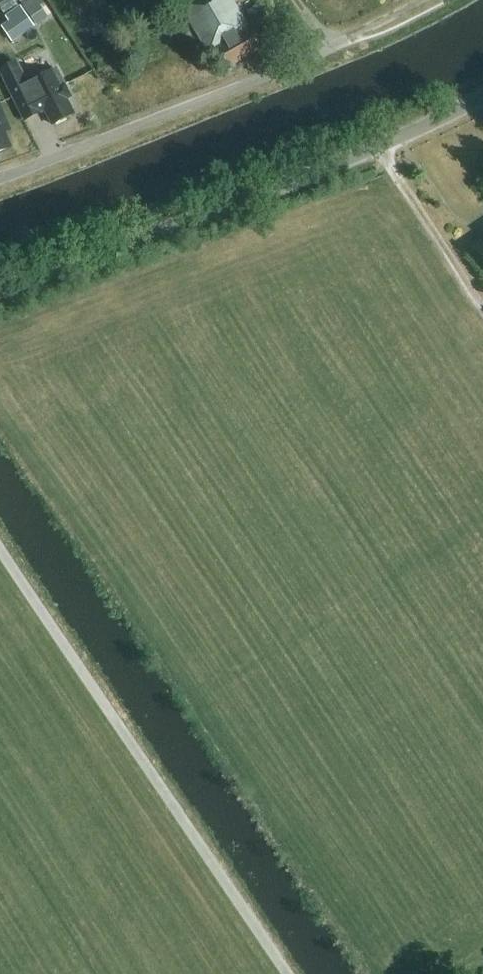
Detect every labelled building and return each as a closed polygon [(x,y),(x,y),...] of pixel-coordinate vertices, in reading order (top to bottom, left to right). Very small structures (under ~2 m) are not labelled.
[(128,10),(147,0),(122,0),(128,10)] [(242,22),(244,21),(232,0),(192,0),(194,2),(182,9),(208,53),(216,48),(228,68),(259,51),(242,22)] [(35,27),(20,6),(5,17),(9,22),(1,27),(12,43),(35,27)] [(0,68),(0,76),(23,121),(44,110),(52,125),(74,114),(66,100),(71,97),(56,70),(28,84),(16,60),(0,68)] [(13,148),(7,133),(13,131),(0,100),(0,153),(13,148)] [(474,247),(482,260),(482,240),(474,247)]
